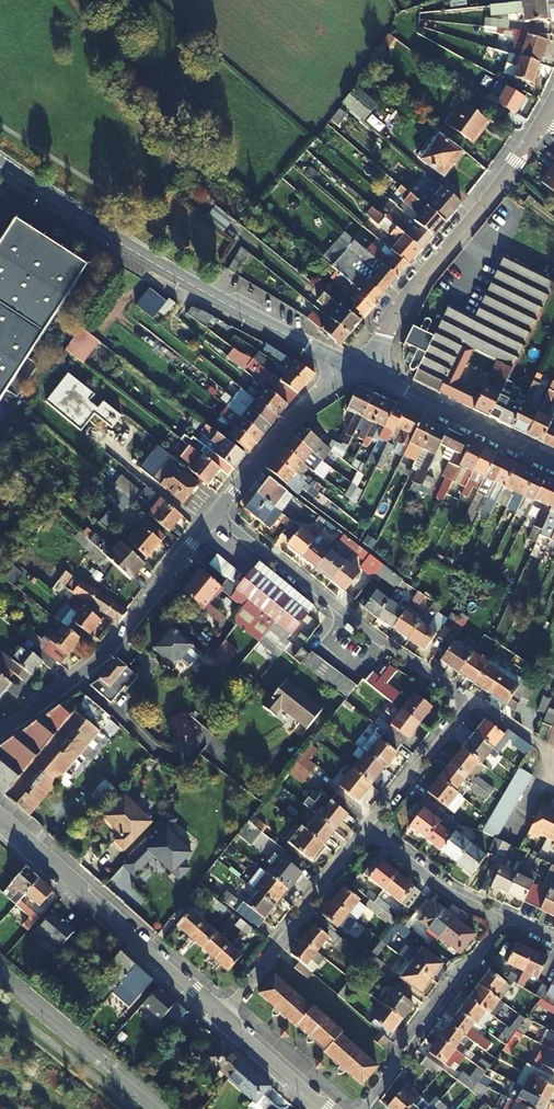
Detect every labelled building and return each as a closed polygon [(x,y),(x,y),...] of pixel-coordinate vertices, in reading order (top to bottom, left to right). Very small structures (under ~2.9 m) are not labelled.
[(490,6),(491,16),(523,12),(524,22),(547,20),(545,0),(543,0),(522,2),(490,6)] [(485,27),(497,28),(507,28),(508,20),(486,18),(485,27)] [(518,36),(518,30),(507,28),(497,28),(496,34),(518,36)] [(526,35),(527,35),(527,31),(518,30),(518,36),(512,54),(519,57),(526,35)] [(519,57),(539,62),(544,48),(545,40),(527,35),(526,35),(519,57)] [(512,54),(487,47),(485,55),(493,57),(492,59),(506,63),(503,72),(513,75),(513,77),(533,83),(539,62),(519,57),(512,54)] [(453,71),(448,78),(468,93),(480,102),(485,95),(453,71)] [(515,113),(524,98),(497,82),(491,92),(492,93),(488,98),(515,113)] [(357,87),(343,104),(362,120),(376,103),(357,87)] [(488,123),(461,102),(446,123),(473,143),(488,123)] [(339,108),(330,120),(337,125),(346,114),(339,108)] [(461,152),(438,135),(420,159),(443,176),(461,152)] [(553,162),(547,172),(549,173),(542,182),(553,192),(553,162)] [(445,223),(462,203),(431,178),(415,197),(445,223)] [(415,197),(400,186),(397,190),(406,199),(403,202),(419,215),(414,221),(416,223),(433,237),(445,223),(415,197)] [(208,209),(202,216),(220,230),(225,223),(230,216),(213,203),(208,209)] [(385,218),(377,212),(370,219),(397,242),(391,249),(397,255),(409,265),(421,250),(385,218)] [(433,237),(416,223),(411,229),(390,212),(385,218),(421,250),(433,237)] [(363,226),(371,232),(374,228),(367,222),(363,226)] [(6,394),(16,401),(38,368),(28,361),(86,273),(13,224),(0,243),(0,403),(6,394)] [(496,360),(511,368),(553,280),(553,244),(517,227),(474,317),(448,305),(433,335),(416,370),(412,379),(450,397),(458,381),(473,349),(496,360)] [(409,265),(397,255),(393,259),(387,254),(385,256),(372,244),(371,245),(359,235),(354,240),(398,277),(409,265)] [(354,240),(350,237),(344,245),(359,257),(349,268),(343,263),(347,258),(342,255),(331,266),(335,271),(373,303),(374,304),(398,277),(354,240)] [(238,245),(226,265),(232,269),(239,257),(241,258),(246,251),(238,245)] [(335,271),(332,274),(330,278),(356,301),(351,305),(363,317),(374,304),(373,303),(335,271)] [(328,295),(308,279),(304,283),(318,294),(314,299),(332,314),(329,318),(349,334),(360,321),(341,305),(328,295)] [(328,295),(341,305),(347,298),(334,288),(328,295)] [(159,308),(166,313),(177,298),(169,294),(159,308)] [(204,324),(207,321),(211,315),(213,313),(192,304),(187,310),(204,324)] [(329,318),(328,318),(324,322),(307,308),(302,314),(320,329),(331,338),(340,345),(349,334),(329,318)] [(244,369),(246,366),(252,359),(250,356),(237,352),(204,324),(187,310),(181,318),(231,358),(244,369)] [(416,370),(433,335),(425,331),(429,322),(429,321),(429,320),(428,319),(427,319),(426,318),(425,319),(424,319),(419,328),(412,324),(403,342),(401,355),(402,360),(404,360),(405,357),(411,360),(408,367),(408,369),(409,370),(410,370),(412,370),(413,369),(416,370)] [(80,325),(65,349),(74,356),(83,363),(99,340),(90,333),(80,325)] [(316,375),(259,339),(256,344),(290,365),(286,370),(305,386),(316,375)] [(480,392),(496,360),(473,349),(458,381),(480,392)] [(278,380),(252,359),(246,366),(253,371),(254,370),(260,375),(256,379),(265,386),(288,405),(297,395),(278,380)] [(450,397),(488,416),(505,380),(511,368),(496,360),(480,392),(458,381),(450,397)] [(278,380),(297,395),(305,386),(286,370),(278,380)] [(526,434),(537,411),(529,406),(539,384),(536,382),(539,375),(536,373),(533,378),(524,397),(511,425),(510,427),(526,434)] [(234,382),(245,391),(249,385),(239,376),(234,382)] [(511,425),(524,397),(518,394),(519,393),(518,389),(517,387),(516,386),(515,386),(512,386),(510,386),(511,383),(505,380),(488,416),(510,427),(511,425)] [(537,411),(526,434),(541,442),(548,425),(553,413),(553,408),(549,405),(553,394),(553,391),(553,388),(553,382),(552,380),(537,411)] [(277,417),(288,405),(265,386),(255,399),(277,417)] [(373,395),(357,388),(347,411),(355,416),(347,434),(348,434),(343,443),(348,446),(362,418),(373,395)] [(277,417),(255,399),(245,391),(240,396),(236,393),(234,396),(270,425),(273,422),(277,417)] [(373,395),(362,418),(367,420),(361,434),(366,436),(384,400),(373,395)] [(261,434),(263,435),(270,425),(234,396),(226,406),(240,417),(261,434)] [(211,413),(196,400),(191,406),(206,419),(211,413)] [(378,442),(395,406),(384,400),(366,436),(378,442)] [(74,403),(63,418),(93,441),(104,426),(74,403)] [(405,411),(395,406),(378,442),(366,467),(369,468),(374,458),(380,461),(384,452),(379,450),(384,440),(389,443),(405,411)] [(219,415),(228,422),(256,443),(263,435),(261,434),(240,417),(238,420),(224,409),(219,415)] [(389,443),(384,452),(380,461),(377,468),(392,476),(396,468),(385,462),(393,446),(404,451),(405,451),(420,420),(421,419),(405,411),(389,443)] [(225,426),(228,422),(219,415),(216,419),(225,426)] [(225,426),(216,419),(212,424),(246,451),(248,453),(256,443),(228,422),(225,426)] [(406,483),(409,476),(403,473),(411,458),(417,461),(422,450),(434,425),(421,419),(420,420),(405,451),(404,451),(396,468),(392,476),(406,483)] [(226,474),(228,475),(245,454),(206,423),(199,432),(203,435),(198,441),(192,437),(190,439),(184,434),(181,438),(185,442),(201,455),(219,469),(226,474)] [(436,454),(440,445),(447,431),(434,425),(422,450),(435,456),(436,454)] [(541,442),(553,448),(553,428),(548,425),(541,442)] [(311,453),(323,462),(326,458),(315,449),(320,442),(301,426),(300,426),(299,426),(292,435),(312,451),(311,453)] [(447,431),(440,445),(454,452),(443,476),(453,481),(471,443),(447,431)] [(309,468),(315,473),(319,468),(307,459),(311,453),(312,451),(292,435),(282,447),(309,468)] [(453,481),(465,487),(469,480),(485,450),(471,443),(453,481)] [(152,478),(170,456),(157,446),(139,468),(152,478)] [(385,462),(396,468),(404,451),(393,446),(385,462)] [(282,447),(274,457),(301,478),(309,468),(282,447)] [(469,480),(465,487),(467,488),(462,498),(466,499),(465,501),(472,504),(478,493),(470,489),(474,482),(481,485),(496,455),(485,450),(469,480)] [(219,469),(201,455),(189,470),(207,484),(219,469)] [(481,485),(478,493),(472,504),(461,526),(467,529),(484,497),(487,498),(491,491),(506,460),(496,455),(481,485)] [(301,478),(274,457),(265,468),(298,493),(306,482),(301,478)] [(506,460),(491,491),(495,493),(492,500),(497,502),(516,465),(506,460)] [(421,484),(428,470),(430,465),(422,461),(412,480),(421,484)] [(196,481),(176,465),(160,484),(181,501),(196,481)] [(516,465),(497,502),(500,504),(505,497),(511,499),(526,469),(516,465)] [(103,476),(123,493),(130,499),(131,499),(138,490),(111,467),(103,476)] [(516,512),(517,510),(521,502),(523,497),(535,474),(526,469),(511,499),(507,507),(516,512)] [(249,502),(267,479),(262,474),(243,497),(249,502)] [(534,502),(534,500),(545,479),(535,474),(523,497),(521,502),(517,510),(527,515),(534,502)] [(274,508),(286,492),(268,478),(256,494),(274,508)] [(534,500),(542,504),(532,527),(534,527),(528,539),(536,543),(545,522),(553,502),(553,483),(545,479),(534,500)] [(182,515),(145,485),(140,491),(153,502),(145,512),(168,532),(182,515)] [(123,493),(114,503),(121,509),(130,499),(123,493)] [(281,514),(274,508),(256,494),(245,509),(267,527),(277,514),(280,516),(281,514)] [(300,511),(305,505),(294,497),(289,503),(300,511)] [(374,515),(385,520),(393,501),(382,497),(374,515)] [(545,522),(549,524),(545,536),(550,539),(553,531),(553,502),(545,522)] [(98,521),(108,531),(118,519),(108,510),(98,521)] [(327,525),(328,523),(318,516),(315,520),(325,527),(327,525)] [(93,544),(106,557),(130,579),(144,563),(108,531),(98,521),(84,536),(93,544)] [(164,537),(147,522),(128,543),(146,558),(164,537)] [(315,540),(306,533),(294,523),(284,536),(290,541),(287,545),(302,557),(313,543),(315,540)] [(327,525),(325,527),(334,534),(338,530),(328,523),(327,525)] [(315,540),(320,533),(311,526),(306,533),(315,540)] [(353,553),(358,546),(343,534),(338,541),(353,553)] [(302,557),(315,568),(330,550),(333,547),(323,540),(317,546),(313,543),(302,557)] [(98,565),(106,557),(93,544),(86,553),(89,557),(98,565)] [(358,546),(353,553),(359,557),(364,550),(358,546)] [(315,568),(331,580),(346,562),(330,550),(315,568)] [(372,577),(375,573),(382,564),(369,554),(360,567),(372,577)] [(215,556),(208,565),(225,579),(233,586),(240,576),(215,556)] [(236,590),(251,601),(273,619),(289,598),(296,589),(266,564),(260,559),(237,589),(236,590)] [(346,562),(331,580),(345,591),(359,573),(346,562)] [(396,589),(402,581),(403,579),(382,564),(375,573),(396,589)] [(219,587),(198,570),(181,592),(223,627),(228,620),(208,603),(220,589),(219,587)] [(51,590),(57,595),(71,575),(67,572),(65,571),(51,590)] [(76,594),(89,603),(97,591),(75,576),(63,592),(66,594),(62,600),(68,604),(76,594)] [(237,589),(233,586),(225,579),(219,587),(220,589),(242,607),(245,609),(251,601),(236,590),(237,589)] [(393,629),(405,610),(397,605),(404,595),(401,593),(407,584),(402,581),(396,589),(389,599),(377,617),(378,619),(393,629)] [(289,598),(273,619),(275,621),(290,634),(313,605),(296,589),(289,598)] [(377,617),(389,599),(377,590),(373,595),(368,591),(361,605),(377,617)] [(113,602),(97,591),(89,603),(105,614),(113,602)] [(418,591),(409,605),(415,609),(424,595),(418,591)] [(255,616),(270,627),(275,621),(273,619),(251,601),(245,609),(255,617),(255,616)] [(450,629),(458,617),(433,601),(432,603),(430,606),(447,617),(443,624),(450,629)] [(127,611),(125,610),(113,602),(105,614),(115,621),(118,622),(127,611)] [(420,621),(436,631),(441,623),(443,624),(447,617),(430,606),(420,621)] [(72,609),(60,622),(63,624),(73,633),(81,639),(84,641),(101,622),(83,607),(78,614),(72,609)] [(236,622),(236,623),(237,624),(259,642),(261,643),(272,629),(270,627),(255,616),(255,617),(245,609),(242,607),(236,614),(236,615),(235,616),(235,618),(235,620),(236,621),(236,622)] [(409,639),(420,621),(405,610),(393,629),(409,639)] [(458,617),(450,629),(458,633),(466,622),(458,617)] [(270,627),(272,629),(285,640),(290,634),(275,621),(270,627)] [(420,621),(409,639),(424,650),(436,631),(420,621)] [(73,633),(63,624),(61,628),(55,624),(37,647),(56,662),(60,665),(81,639),(73,633)] [(200,653),(171,627),(152,648),(173,667),(180,660),(188,667),(200,653)] [(285,640),(272,629),(261,643),(277,657),(284,650),(290,643),(285,640)] [(37,647),(28,640),(12,661),(30,676),(42,662),(50,669),(56,662),(37,647)] [(293,658),(298,651),(290,643),(284,650),(293,658)] [(440,661),(458,673),(471,654),(452,643),(440,661)] [(298,651),(293,658),(300,664),(301,663),(308,655),(300,649),(298,651)] [(308,655),(301,663),(308,669),(316,658),(317,656),(311,652),(308,655)] [(458,673),(473,683),(486,665),(487,663),(472,652),(471,654),(458,673)] [(228,663),(218,654),(213,659),(223,668),(228,663)] [(533,666),(525,661),(515,655),(509,664),(523,674),(516,684),(502,675),(489,694),(515,712),(524,690),(530,676),(533,666)] [(316,658),(308,669),(314,673),(324,661),(317,656),(316,658)] [(98,681),(91,686),(112,703),(124,687),(127,689),(137,676),(116,658),(98,681)] [(0,661),(0,696),(11,683),(6,679),(13,671),(0,661)] [(324,661),(314,673),(320,678),(330,666),(324,661)] [(371,672),(364,681),(391,702),(398,693),(386,683),(396,670),(388,664),(378,678),(371,672)] [(489,694),(502,675),(486,665),(473,683),(489,694)] [(330,666),(320,678),(327,683),(336,671),(330,666)] [(327,683),(334,689),(344,676),(336,671),(327,683)] [(334,689),(340,693),(350,681),(344,676),(334,689)] [(538,679),(530,676),(524,690),(532,693),(538,679)] [(280,707),(297,721),(312,702),(284,680),(269,699),(263,707),(274,715),(280,707)] [(350,681),(340,693),(346,697),(355,685),(350,681)] [(110,716),(81,692),(0,747),(0,791),(28,814),(52,787),(59,792),(65,786),(58,780),(64,774),(74,782),(121,728),(111,720),(110,716)] [(419,724),(431,709),(414,695),(402,710),(419,724)] [(545,709),(550,698),(542,695),(536,711),(543,714),(545,709)] [(312,702),(297,721),(306,728),(321,710),(312,702)] [(395,704),(391,702),(385,711),(394,718),(389,725),(390,725),(385,732),(401,744),(406,737),(408,739),(419,724),(402,710),(395,704)] [(543,714),(540,722),(548,726),(553,713),(553,712),(545,709),(543,714)] [(175,738),(192,735),(187,712),(170,716),(175,738)] [(208,715),(201,724),(200,725),(213,735),(221,725),(208,715)] [(494,748),(498,751),(508,739),(513,743),(512,745),(526,755),(531,746),(507,729),(504,734),(484,719),(474,733),(494,748)] [(395,751),(401,744),(385,732),(379,739),(373,734),(361,749),(384,768),(396,752),(395,751)] [(474,733),(462,749),(478,761),(482,764),(494,748),(474,733)] [(371,784),(384,768),(361,749),(357,746),(349,757),(356,763),(352,769),(371,784)] [(451,764),(469,779),(472,776),(469,773),(471,770),(478,761),(462,749),(451,764)] [(302,755),(297,762),(311,773),(316,766),(302,755)] [(478,761),(471,770),(478,775),(485,766),(482,764),(478,761)] [(439,779),(455,791),(464,780),(467,782),(469,779),(451,764),(439,779)] [(519,767),(508,785),(498,801),(489,817),(488,818),(480,831),(494,838),(531,775),(519,767)] [(371,784),(352,769),(339,786),(358,801),(371,784)] [(296,780),(288,773),(280,783),(288,790),(296,780)] [(473,782),(486,791),(490,786),(477,777),(473,782)] [(458,794),(455,791),(439,779),(429,793),(447,808),(458,794)] [(462,796),(469,787),(473,782),(469,779),(467,782),(464,780),(455,791),(458,794),(462,796)] [(486,791),(473,782),(469,787),(486,800),(490,795),(486,791)] [(453,813),(465,799),(462,796),(458,794),(447,808),(453,813)] [(151,824),(125,797),(104,817),(121,834),(113,843),(122,852),(151,824)] [(318,815),(335,829),(346,815),(323,797),(316,805),(314,803),(309,808),(318,815)] [(546,838),(553,820),(553,807),(550,805),(549,807),(541,803),(527,833),(537,838),(539,835),(546,838)] [(438,824),(440,821),(430,814),(419,805),(404,823),(426,840),(438,824)] [(159,826),(129,856),(130,859),(123,866),(134,877),(154,856),(179,881),(191,869),(183,862),(191,854),(170,833),(176,818),(165,813),(159,826)] [(323,844),(335,829),(318,815),(306,831),(323,844)] [(546,838),(552,841),(550,845),(553,846),(553,820),(546,838)] [(250,846),(261,833),(247,822),(237,835),(250,846)] [(426,840),(441,852),(455,833),(456,832),(449,826),(445,830),(438,824),(426,840)] [(310,861),(323,844),(306,831),(299,826),(287,842),(310,861)] [(455,833),(441,852),(456,863),(470,845),(455,833)] [(502,841),(494,838),(487,853),(495,856),(502,841)] [(502,841),(495,856),(503,860),(507,852),(510,845),(502,841)] [(470,845),(456,863),(470,875),(485,856),(470,845)] [(510,845),(507,852),(512,854),(515,848),(514,847),(510,845)] [(540,866),(543,860),(536,857),(527,853),(524,859),(540,866)] [(266,873),(288,890),(300,873),(279,857),(266,873)] [(385,890),(397,874),(382,862),(380,864),(375,861),(364,874),(385,890)] [(520,867),(521,867),(508,861),(505,867),(501,866),(492,886),(508,893),(520,867)] [(551,864),(545,876),(553,880),(553,878),(553,866),(551,864)] [(20,900),(26,893),(39,878),(26,867),(7,888),(13,894),(9,899),(15,905),(20,900)] [(532,905),(540,887),(542,883),(534,879),(535,875),(520,867),(508,893),(532,905)] [(247,885),(253,889),(266,873),(260,868),(247,885)] [(253,889),(257,892),(275,906),(288,890),(266,873),(253,889)] [(397,874),(385,890),(401,903),(414,887),(397,874)] [(39,878),(26,893),(39,906),(53,891),(39,878)] [(551,884),(548,891),(540,887),(532,905),(553,915),(553,886),(551,884)] [(194,903),(204,891),(199,887),(189,898),(194,903)] [(333,901),(354,918),(363,906),(357,902),(359,900),(343,888),(333,901)] [(275,906),(257,892),(247,905),(244,902),(236,910),(258,928),(275,906)] [(208,905),(214,909),(220,903),(213,898),(208,905)] [(375,903),(392,916),(395,911),(378,898),(375,903)] [(397,920),(392,916),(375,903),(370,899),(364,905),(392,927),(397,920)] [(15,905),(34,922),(39,917),(20,900),(15,905)] [(354,918),(333,901),(322,915),(337,927),(338,926),(343,930),(354,918)] [(439,938),(455,918),(434,902),(418,922),(439,938)] [(220,903),(214,909),(221,915),(226,908),(220,903)] [(61,945),(75,929),(69,923),(68,924),(65,922),(64,922),(59,918),(60,917),(53,911),(38,929),(59,948),(61,945)] [(188,938),(203,922),(190,911),(177,925),(185,932),(183,934),(188,938)] [(455,918),(439,938),(459,953),(475,933),(455,918)] [(241,930),(246,923),(240,919),(235,925),(241,930)] [(338,936),(318,920),(302,940),(317,952),(329,938),(336,943),(333,947),(348,960),(357,950),(347,943),(338,936)] [(381,940),(387,945),(398,932),(406,938),(411,931),(405,926),(397,920),(392,927),(381,940)] [(203,922),(188,938),(193,944),(196,942),(202,948),(215,933),(203,922)] [(253,929),(246,923),(241,930),(247,935),(253,929)] [(338,936),(347,943),(351,939),(342,932),(338,936)] [(215,933),(202,948),(210,955),(208,956),(213,961),(228,944),(215,933)] [(325,958),(317,952),(302,940),(291,955),(310,971),(312,974),(325,958)] [(387,945),(381,940),(367,958),(366,959),(379,969),(384,963),(378,957),(387,945)] [(522,972),(533,951),(517,943),(507,964),(522,972)] [(228,944),(213,961),(219,966),(221,964),(227,970),(240,955),(228,944)] [(121,981),(136,965),(114,945),(100,962),(110,972),(102,981),(113,991),(121,981)] [(407,960),(432,979),(442,964),(422,949),(421,950),(416,946),(407,960)] [(547,958),(533,951),(522,972),(520,976),(517,983),(522,987),(528,975),(537,979),(547,958)] [(82,963),(94,974),(98,969),(86,959),(82,963)] [(432,979),(407,960),(398,972),(402,975),(401,977),(421,993),(432,979)] [(138,996),(153,980),(136,965),(121,981),(113,991),(112,991),(129,1006),(138,996)] [(508,976),(493,966),(478,986),(499,1001),(509,987),(504,983),(509,977),(508,976)] [(508,976),(509,977),(514,981),(517,983),(520,976),(512,971),(508,976)] [(275,974),(258,992),(274,1007),(271,1009),(271,1015),(277,1015),(280,1012),(295,1026),(297,1024),(309,1034),(306,1037),(306,1043),(312,1043),(314,1040),(326,1050),(324,1052),(339,1065),(337,1068),(337,1074),(343,1073),(345,1071),(361,1085),(378,1066),(340,1033),(342,1031),(313,1005),(311,1007),(275,974)] [(504,983),(509,987),(514,981),(509,977),(504,983)] [(344,1000),(345,1001),(358,985),(350,979),(337,995),(344,1000)] [(550,988),(549,987),(543,1001),(553,1007),(553,979),(550,988)] [(412,994),(398,983),(395,988),(392,986),(380,1002),(385,1005),(403,1019),(413,1004),(408,1000),(412,994)] [(540,1000),(543,1001),(549,987),(540,984),(534,995),(539,999),(540,1000)] [(489,1014),(499,1001),(478,986),(468,999),(489,1014)] [(468,999),(458,1012),(474,1023),(480,1028),(490,1015),(489,1014),(468,999)] [(543,1001),(539,1007),(553,1015),(553,1007),(543,1001)] [(377,1029),(381,1033),(388,1039),(403,1019),(385,1005),(371,1024),(377,1029)] [(160,1026),(157,1030),(165,1037),(180,1018),(171,1010),(159,1024),(160,1026)] [(474,1043),(484,1051),(490,1044),(471,1030),(474,1023),(458,1012),(449,1025),(474,1043)] [(449,1025),(439,1037),(461,1054),(467,1059),(471,1053),(468,1050),(474,1043),(449,1025)] [(287,1027),(279,1028),(279,1033),(282,1036),(288,1036),(287,1027)] [(497,1040),(505,1046),(515,1033),(506,1027),(497,1040)] [(548,1029),(540,1044),(542,1045),(550,1049),(553,1051),(553,1033),(548,1029)] [(388,1039),(381,1033),(375,1039),(381,1045),(388,1039)] [(461,1054),(439,1037),(428,1052),(450,1069),(461,1054)] [(228,1077),(242,1061),(220,1041),(206,1057),(228,1077)] [(550,1049),(542,1045),(533,1059),(536,1061),(533,1067),(535,1068),(538,1070),(550,1049)] [(553,1078),(553,1051),(550,1049),(538,1070),(553,1078)] [(437,1077),(443,1070),(425,1056),(419,1064),(437,1077)] [(323,1059),(315,1060),(315,1065),(318,1068),(324,1067),(323,1059)] [(228,1077),(227,1079),(256,1104),(271,1087),(242,1061),(228,1077)] [(471,1061),(457,1080),(471,1091),(478,1082),(486,1073),(471,1061)] [(535,1068),(531,1075),(530,1075),(523,1087),(548,1100),(553,1089),(553,1078),(538,1070),(535,1068)] [(523,1087),(513,1082),(508,1092),(518,1097),(515,1102),(528,1108),(543,1108),(548,1100),(523,1087)] [(389,1108),(408,1108),(412,1105),(419,1097),(406,1085),(386,1107),(389,1108)] [(257,1108),(266,1108),(271,1103),(264,1096),(255,1108),(257,1108)] [(438,1101),(434,1097),(423,1108),(432,1108),(434,1107),(438,1101)] [(515,1102),(506,1097),(499,1108),(528,1108),(515,1102)]
